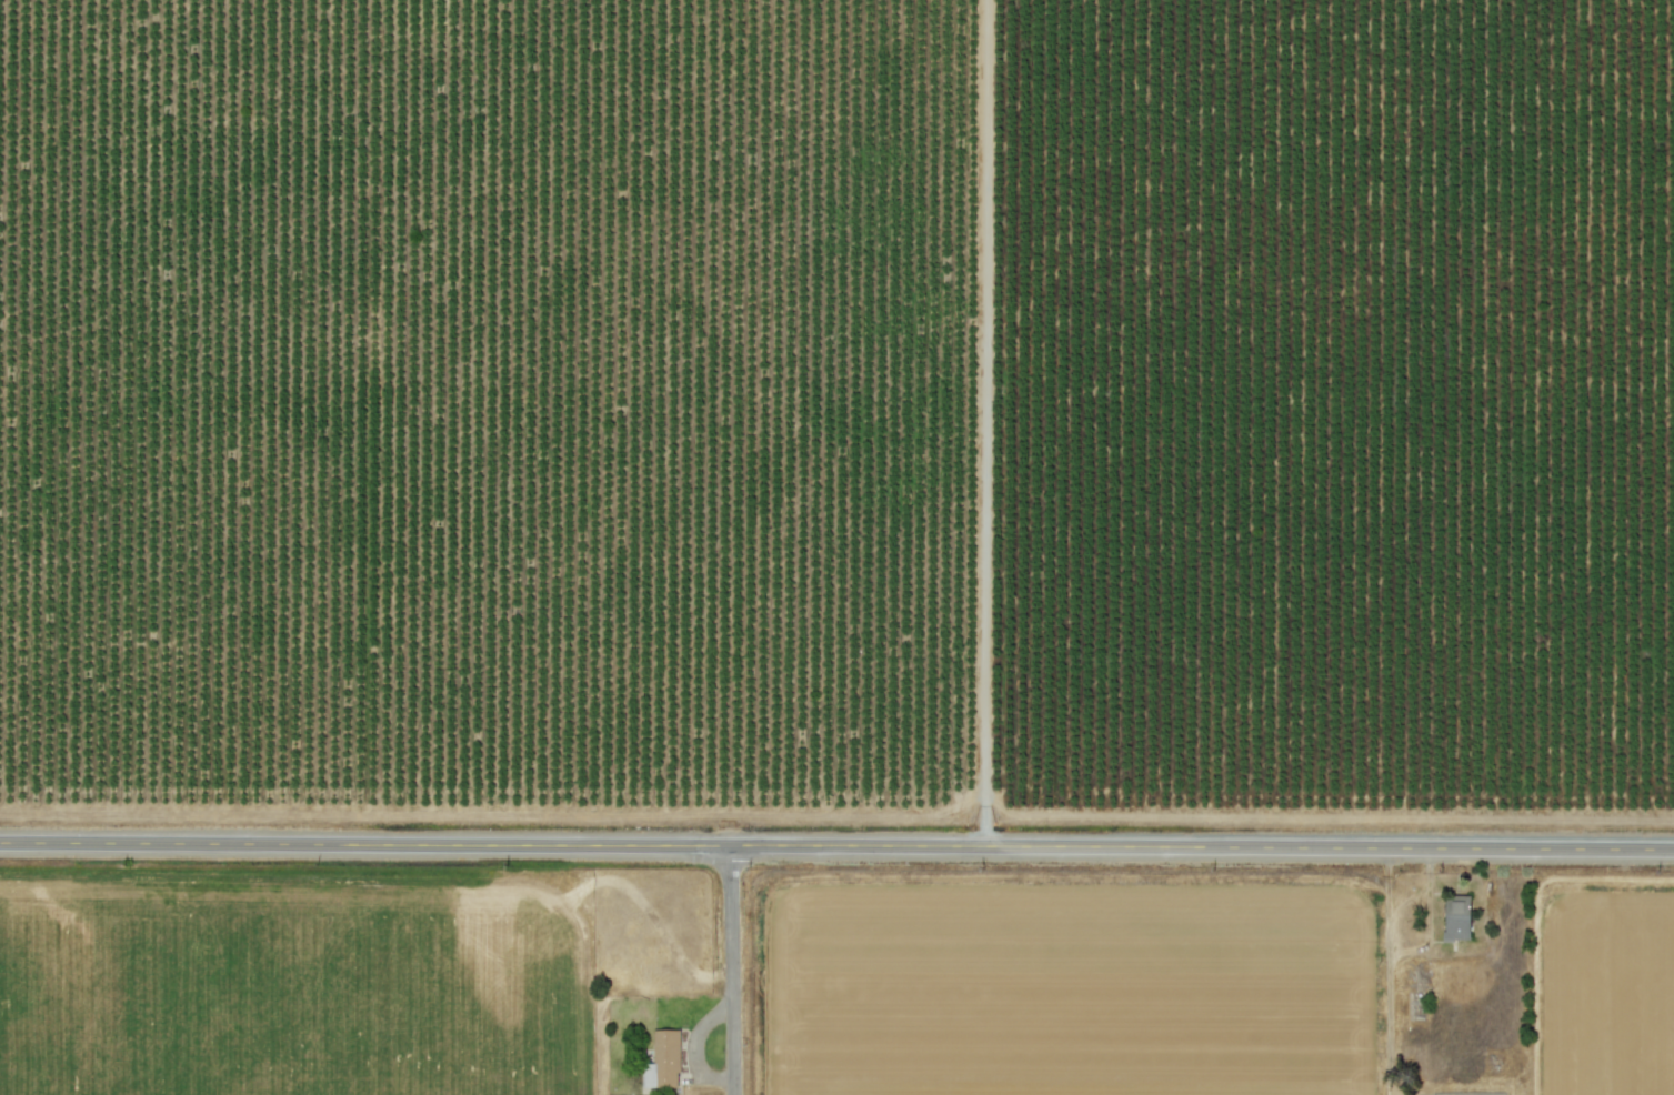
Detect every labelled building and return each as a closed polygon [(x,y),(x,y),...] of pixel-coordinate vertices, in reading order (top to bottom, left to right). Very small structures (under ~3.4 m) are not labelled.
[(678,1028),(661,1029),(661,1056),(676,1056),(676,1044),(679,1044),(678,1028)]
